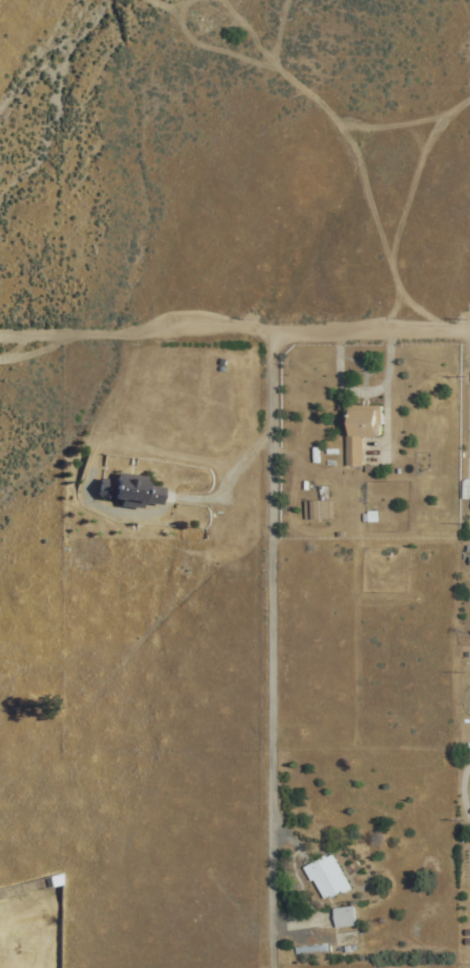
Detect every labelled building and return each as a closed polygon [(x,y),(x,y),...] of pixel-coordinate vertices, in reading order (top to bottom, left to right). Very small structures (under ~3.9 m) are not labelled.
[(381,405),(346,405),(345,466),(361,466),(362,437),(381,437),(381,405)] [(120,500),(120,503),(160,507),(162,487),(144,485),(145,476),(115,473),(115,478),(99,476),(97,498),(120,500)] [(304,501),(304,519),(331,519),(331,501),(304,501)] [(322,902),(349,888),(331,853),(304,867),(322,902)] [(335,929),(356,925),(353,906),(332,910),(335,929)]
